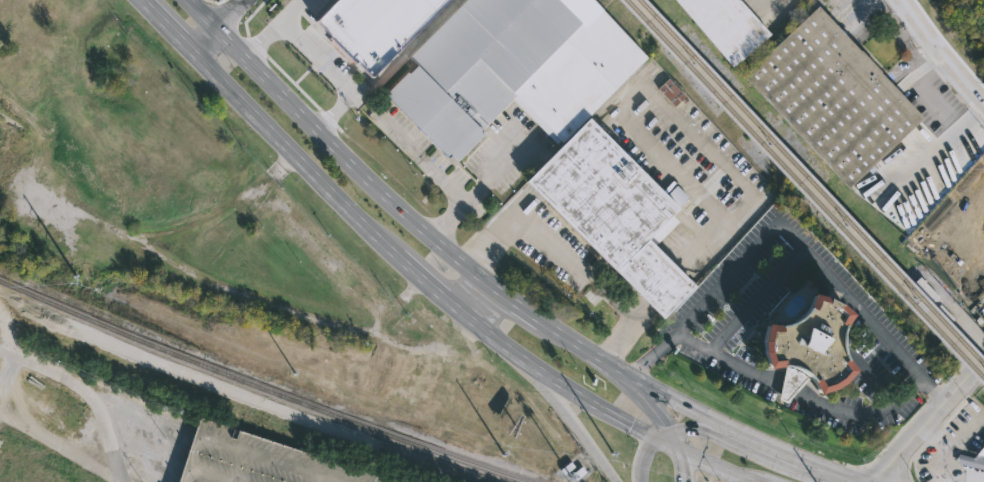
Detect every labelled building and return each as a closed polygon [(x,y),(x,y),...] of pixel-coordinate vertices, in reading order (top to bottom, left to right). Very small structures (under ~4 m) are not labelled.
[(318,21),(339,0),(452,0),(374,77),(318,21)] [(406,56),(461,0),(590,0),(641,55),(582,116),(554,143),(509,98),(478,131),(479,132),(451,160),(445,153),(442,155),(380,93),(402,71),(403,72),(413,63),(406,56)] [(729,65),(674,0),(736,0),(765,33),(729,65)] [(854,47),(857,48),(919,116),(845,186),(740,74),(813,4),(854,47)] [(582,116),(662,197),(673,185),(685,197),(669,214),(675,221),(649,247),(686,285),(655,316),(519,179),(554,143),(582,116)] [(10,132),(0,154),(0,127),(10,132)] [(831,321),(830,323),(829,323),(826,330),(825,345),(830,356),(840,367),(830,379),(816,388),(803,392),(800,385),(784,403),(775,399),(782,368),(768,364),(753,367),(749,357),(747,338),(751,321),(766,321),(780,316),(791,305),(798,291),(811,293),(826,301),(838,311),(831,321)] [(199,417),(396,481),(178,481),(198,420),(199,417)] [(971,457),(983,443),(983,470),(954,463),(957,453),(971,457)]
